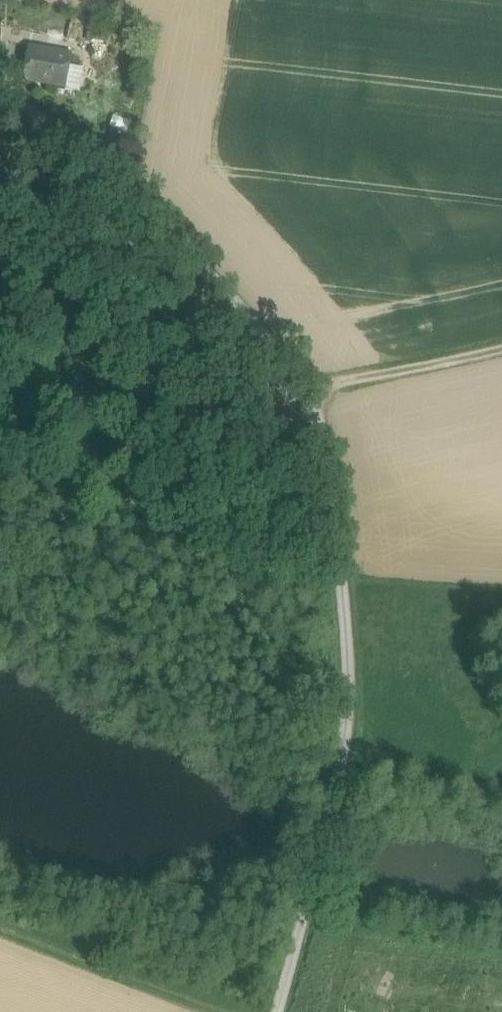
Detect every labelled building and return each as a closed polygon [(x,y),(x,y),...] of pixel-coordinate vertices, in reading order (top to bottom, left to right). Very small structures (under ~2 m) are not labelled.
[(73,55),(30,47),(24,80),(67,88),(73,55)]
